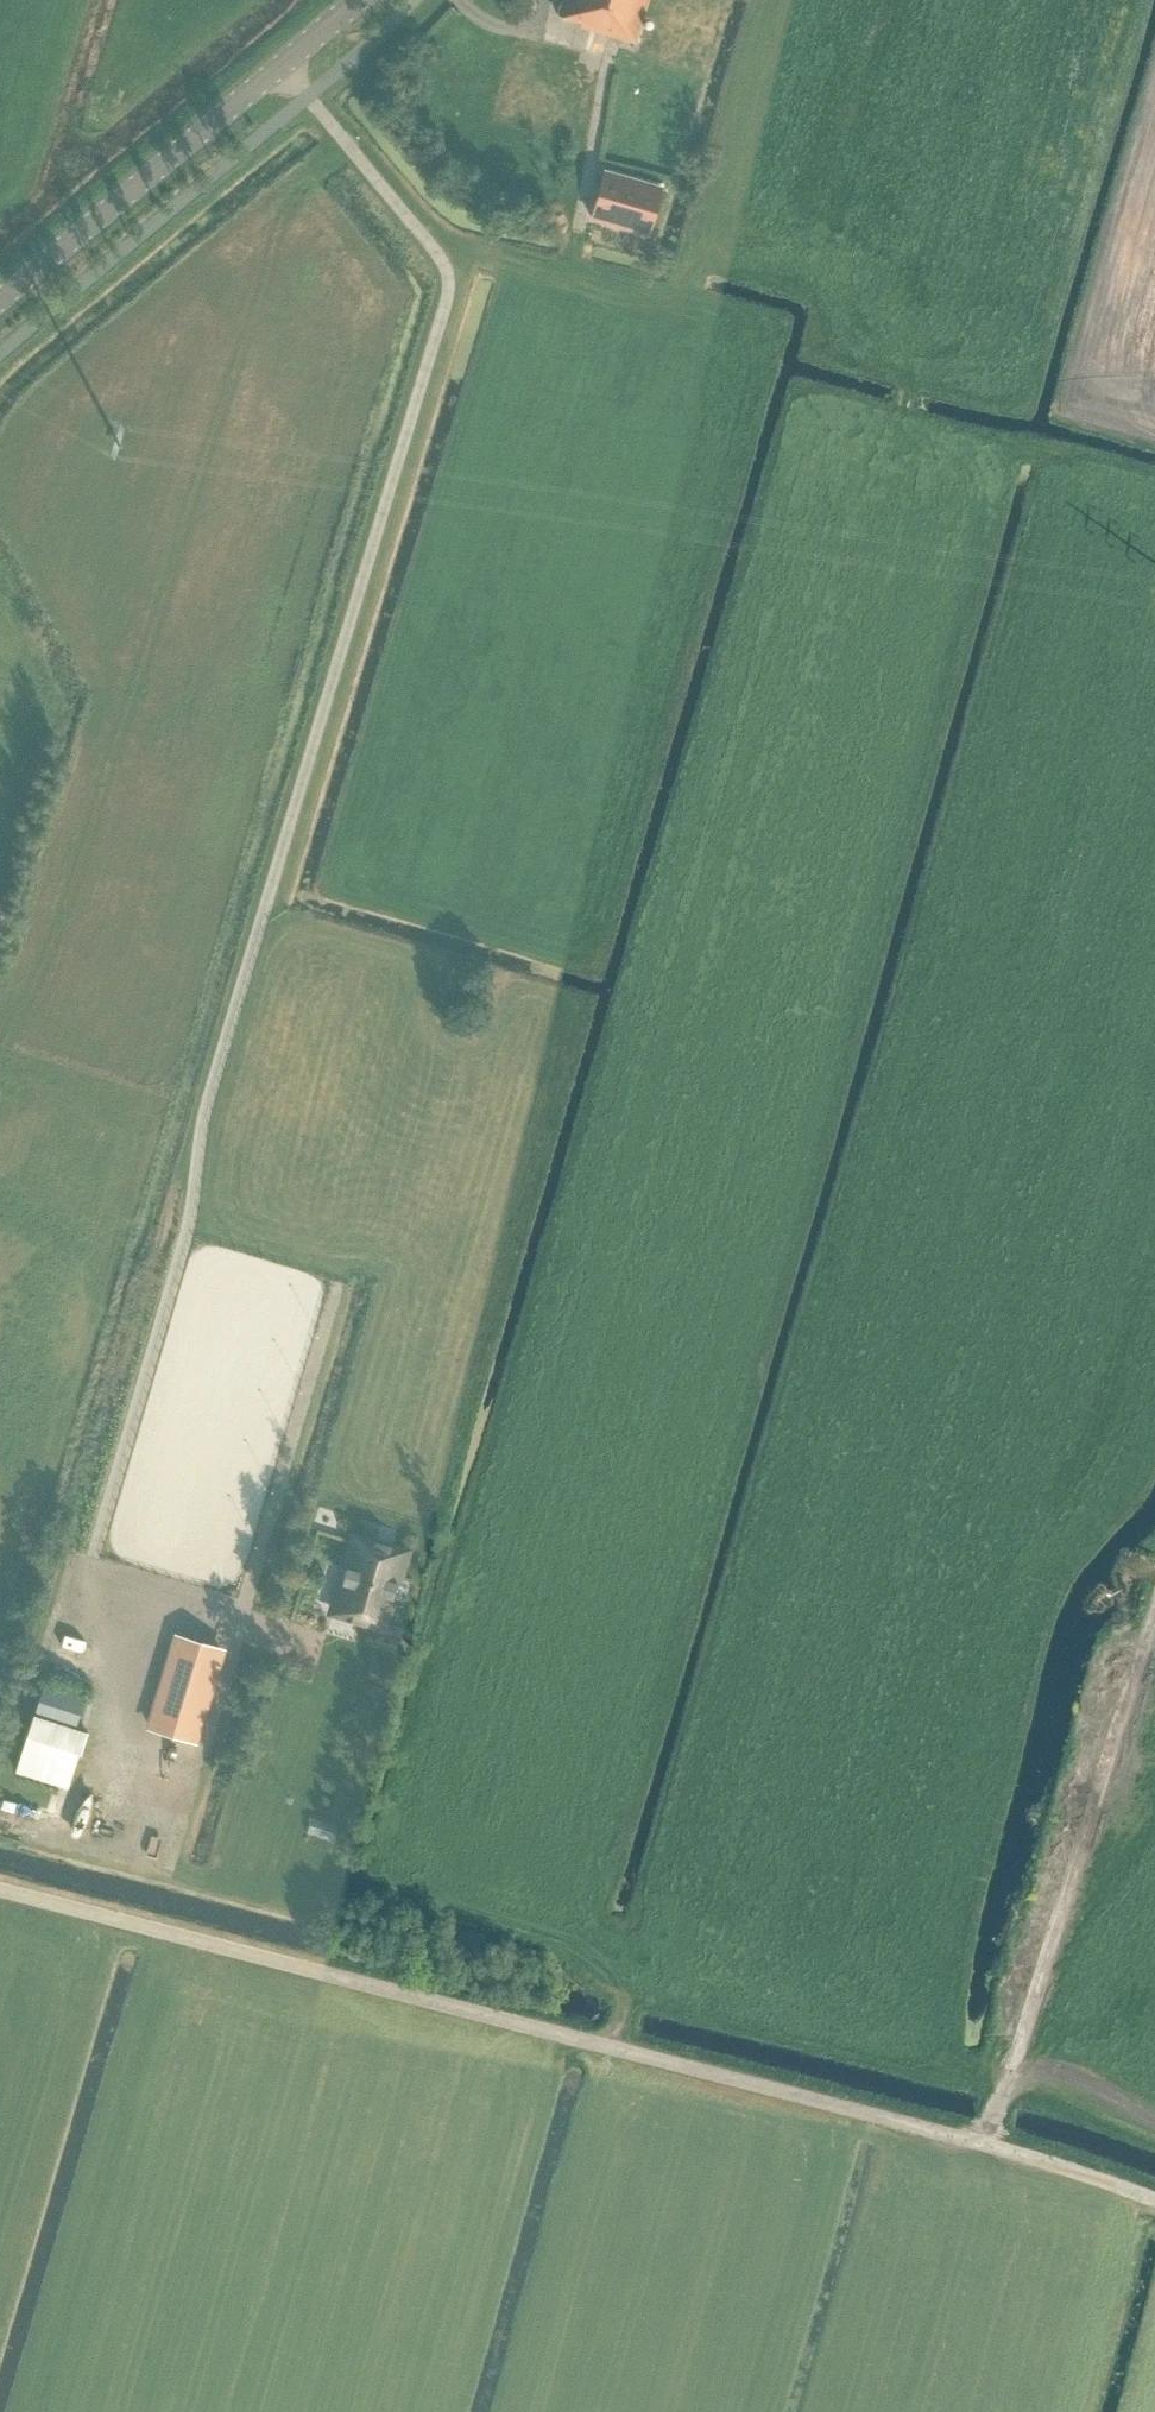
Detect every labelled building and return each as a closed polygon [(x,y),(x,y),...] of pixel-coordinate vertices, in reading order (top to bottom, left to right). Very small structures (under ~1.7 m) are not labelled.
[(558,15),(581,22),(580,25),(615,36),(614,41),(619,43),(621,37),(635,41),(647,0),(562,0),(558,15)] [(604,171),(591,217),(650,233),(663,187),(604,171)] [(413,1549),(351,1530),(340,1565),(346,1567),(341,1582),(336,1580),(325,1615),(388,1633),(398,1600),(393,1598),(397,1582),(402,1584),(413,1549)] [(226,1648),(173,1632),(145,1728),(198,1744),(226,1648)] [(29,1735),(85,1752),(92,1728),(78,1724),(87,1695),(45,1682),(29,1735)]
